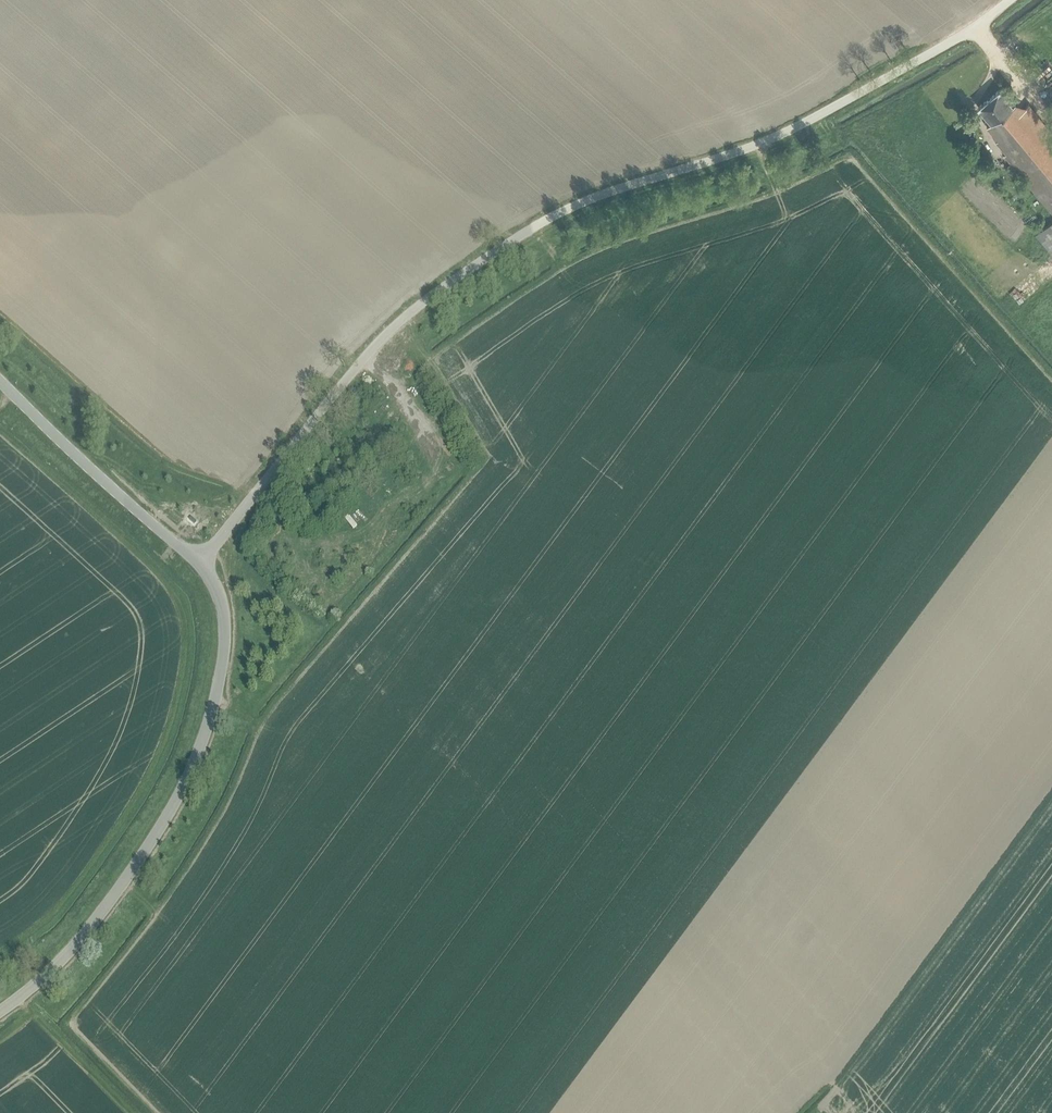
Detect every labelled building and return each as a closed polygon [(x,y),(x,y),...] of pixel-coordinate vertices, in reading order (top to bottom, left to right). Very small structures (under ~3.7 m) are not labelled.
[(955,27),(968,19),(965,14),(952,21),(955,27)] [(1029,105),(1026,108),(1014,104),(1012,106),(999,90),(979,107),(992,123),(987,127),(998,140),(996,142),(1006,154),(1005,156),(1051,212),(1051,133),(1029,105)] [(1036,236),(1051,255),(1051,222),(1036,236)]
